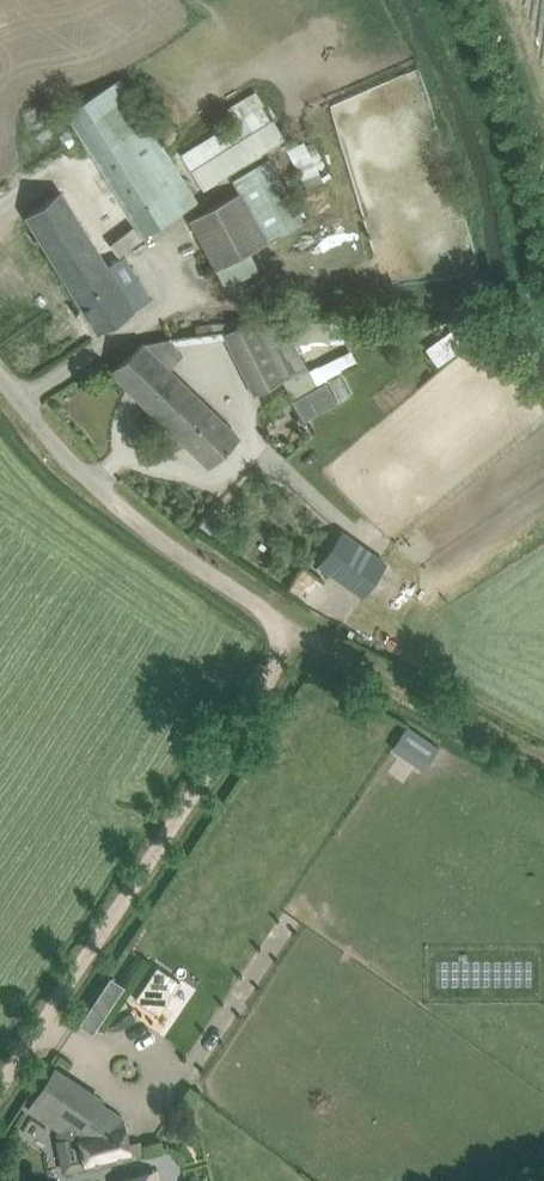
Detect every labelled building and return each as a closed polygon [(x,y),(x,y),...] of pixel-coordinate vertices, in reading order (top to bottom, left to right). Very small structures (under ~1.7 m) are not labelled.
[(144,236),(198,202),(120,78),(66,112),(144,236)] [(181,154),(192,171),(204,189),(286,138),(274,119),(256,90),(227,107),(235,119),(181,154)] [(286,144),(308,187),(332,175),(310,132),(286,144)] [(216,269),(304,223),(268,158),(231,179),(238,192),(188,219),(216,269)] [(63,193),(47,204),(26,216),(98,333),(151,300),(131,267),(115,277),(63,193)] [(351,349),(310,371),(295,343),(332,342),(330,323),(287,324),(284,319),(250,319),(226,331),(255,391),(280,379),(291,400),(328,380),(327,379),(358,362),(351,349)] [(225,321),(196,324),(197,333),(226,330),(225,321)] [(349,323),(343,323),(344,332),(353,332),(353,327),(349,323)] [(140,340),(127,353),(111,370),(210,466),(239,436),(140,340)] [(327,382),(294,401),(305,421),(338,403),(327,382)] [(218,500),(198,524),(209,533),(228,508),(218,500)] [(344,532),(336,543),(322,563),(365,593),(387,562),(344,532)] [(157,965),(136,998),(159,1013),(181,981),(157,965)] [(102,973),(76,1023),(92,1031),(118,981),(102,973)] [(29,1108),(66,1132),(69,1127),(78,1134),(85,1170),(134,1160),(130,1141),(124,1118),(121,1115),(102,1102),(102,1101),(55,1069),(29,1108)] [(153,1172),(118,1180),(155,1180),(153,1172)]
